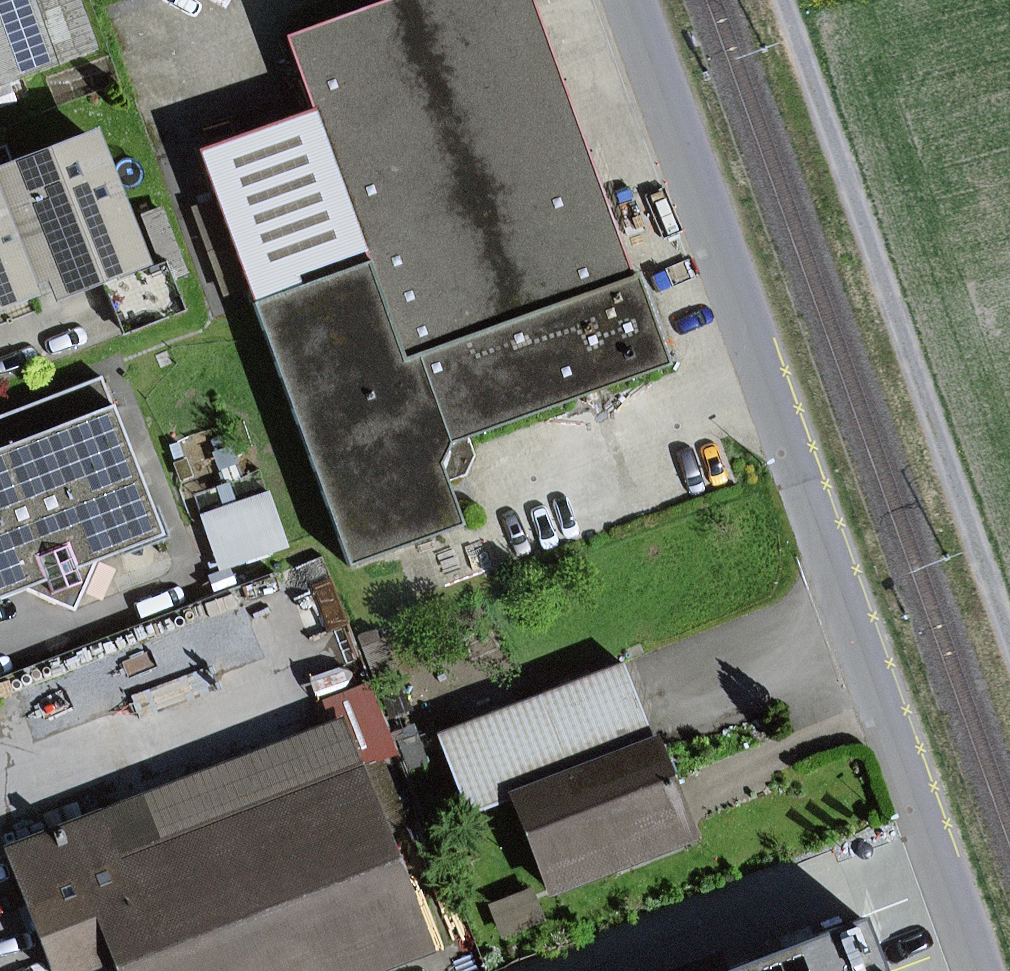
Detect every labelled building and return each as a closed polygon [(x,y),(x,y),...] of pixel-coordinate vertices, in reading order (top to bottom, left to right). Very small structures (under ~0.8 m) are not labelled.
[(74,0),(0,0),(0,85),(92,51),(74,0)] [(347,566),(462,525),(443,475),(455,471),(464,451),(460,439),(668,364),(635,273),(630,275),(531,0),(384,0),(285,36),(311,109),(197,149),(347,566)] [(58,291),(139,259),(92,138),(14,168),(5,145),(0,147),(0,313),(35,300),(27,281),(51,272),(58,291)] [(166,260),(172,277),(186,271),(162,211),(144,219),(161,262),(166,260)] [(172,277),(166,260),(161,262),(106,283),(126,334),(186,311),(172,277)] [(35,300),(58,291),(51,272),(27,281),(35,300)] [(39,310),(35,300),(0,313),(0,325),(39,310)] [(96,561),(163,535),(101,376),(0,415),(0,598),(23,589),(74,611),(96,561)] [(219,572),(289,547),(269,491),(199,515),(219,572)] [(547,888),(689,833),(623,662),(435,735),(467,816),(512,798),(547,888)] [(100,812),(118,859),(361,765),(343,719),(100,812)] [(386,828),(404,821),(379,758),(361,765),(386,828)] [(114,970),(384,970),(434,952),(386,828),(361,765),(118,859),(100,812),(5,849),(52,970),(64,970),(107,954),(114,970)]
